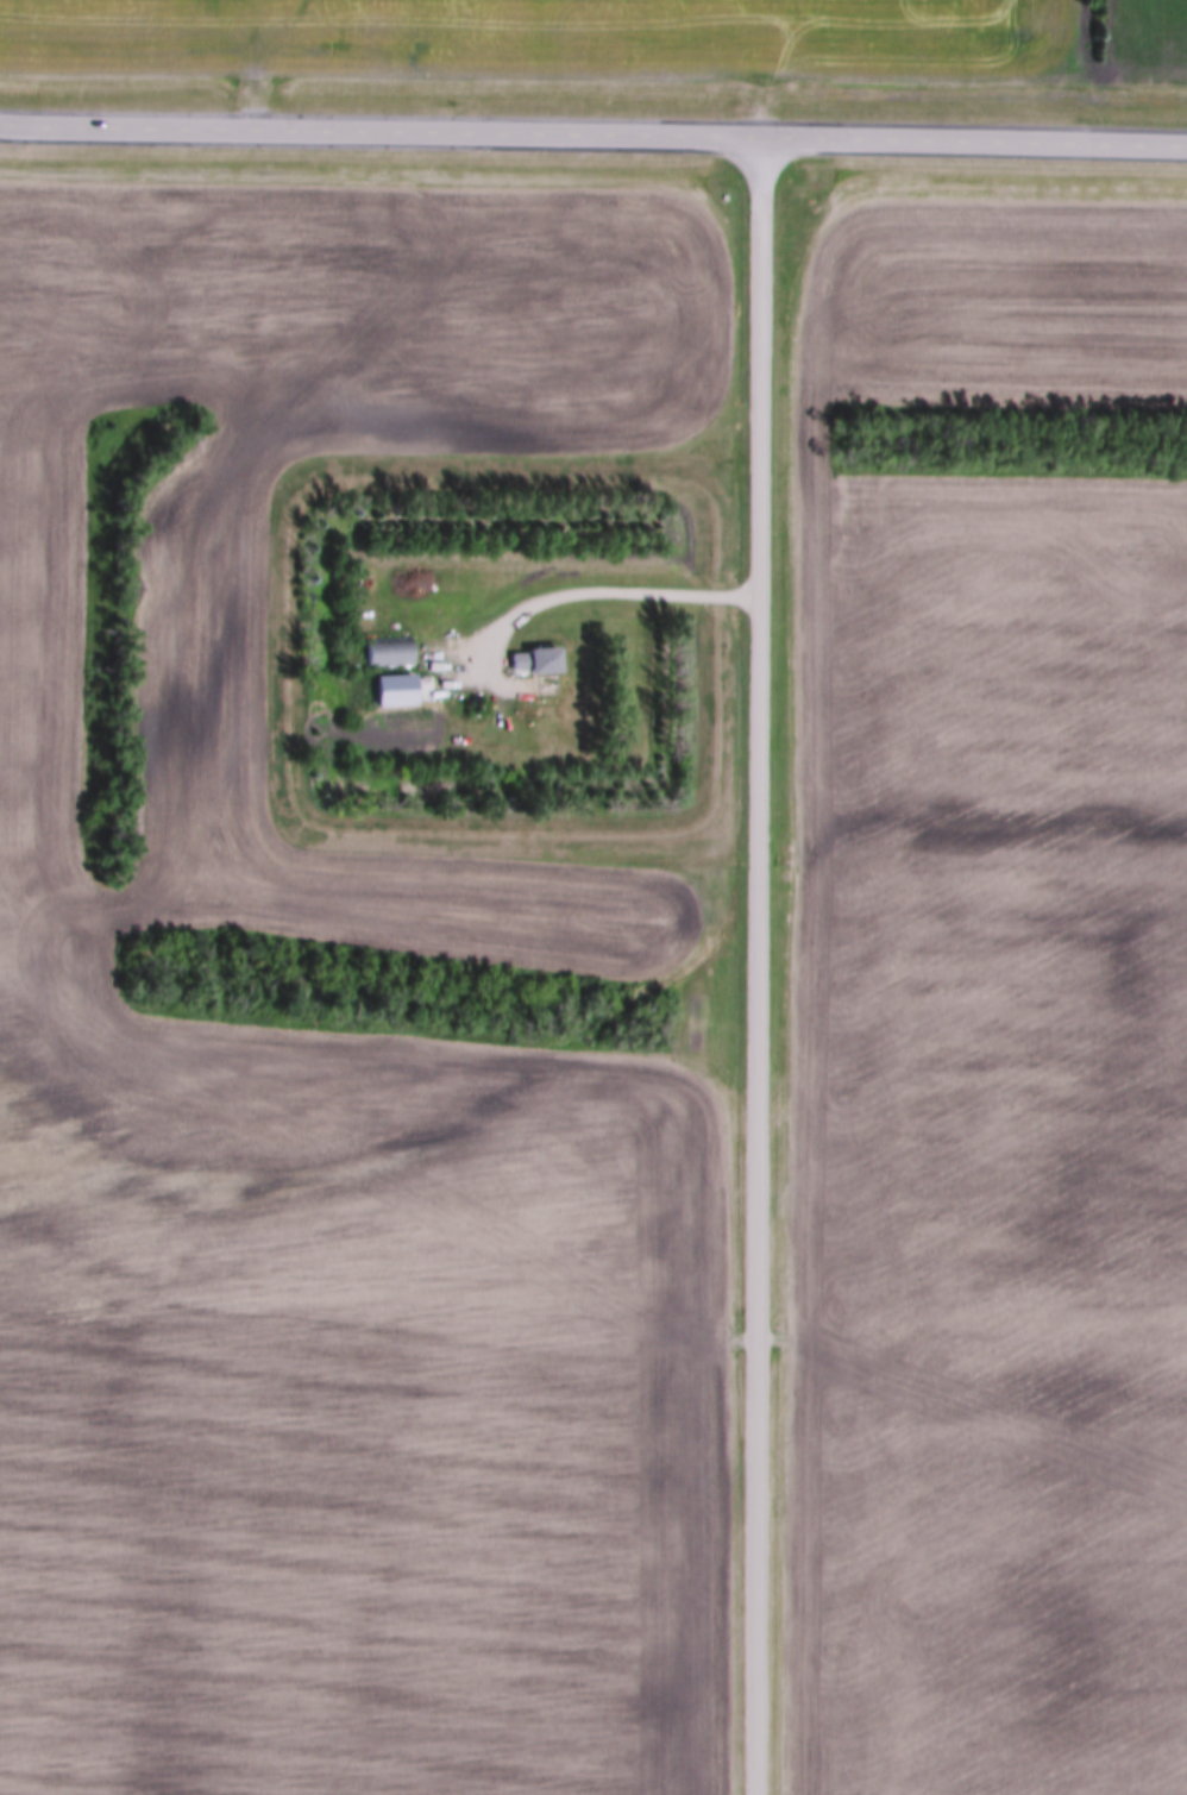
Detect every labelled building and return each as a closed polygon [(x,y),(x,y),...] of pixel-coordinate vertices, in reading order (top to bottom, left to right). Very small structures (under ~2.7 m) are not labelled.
[(213,516),(215,522),(213,528),(207,531),(201,528),(199,522),(201,516),(207,514),(213,516)] [(213,535),(215,541),(213,547),(207,550),(201,547),(199,541),(201,535),(207,533),(213,535)] [(213,554),(215,560),(213,566),(207,569),(201,566),(199,560),(201,554),(207,552),(213,554)] [(213,573),(215,579),(213,585),(207,588),(201,585),(199,579),(201,573),(207,571),(213,573)] [(213,592),(215,598),(213,604),(207,607),(201,604),(199,598),(201,592),(207,590),(213,592)] [(363,638),(407,635),(408,661),(365,664),(363,638)] [(527,666),(509,667),(509,652),(526,651),(526,647),(555,645),(557,671),(527,672),(527,666)] [(373,673),(410,672),(412,702),(375,704),(373,673)]
